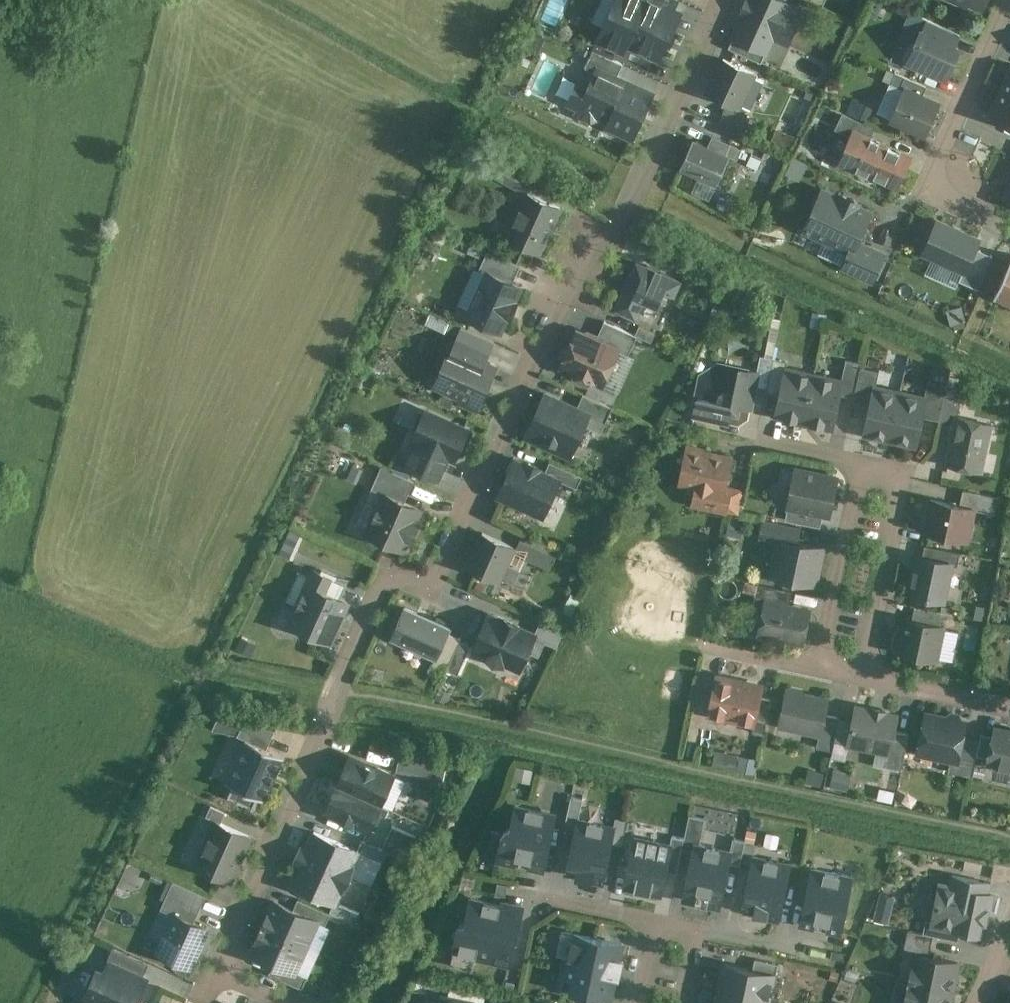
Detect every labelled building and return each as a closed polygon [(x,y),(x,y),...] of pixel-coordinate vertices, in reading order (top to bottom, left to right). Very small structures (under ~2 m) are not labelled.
[(597,43),(626,56),(629,50),(662,65),(685,16),(676,12),(651,0),(616,0),(597,43)] [(676,12),(682,0),(651,0),(676,12)] [(780,0),(747,0),(742,11),(744,12),(733,36),(766,51),(778,25),(792,31),(801,10),(780,0)] [(960,34),(927,19),(922,32),(954,46),(960,34)] [(922,32),(920,31),(915,43),(910,45),(904,57),(906,62),(933,74),(935,71),(946,76),(958,48),(954,46),(922,32)] [(766,51),(733,36),(728,47),(761,62),(766,51)] [(623,65),(592,51),(584,69),(595,74),(597,70),(617,79),(623,65)] [(724,58),(707,95),(742,111),(759,75),(724,58)] [(617,79),(597,70),(595,74),(590,84),(580,79),(568,105),(581,111),(580,113),(578,116),(592,123),(594,119),(595,117),(609,124),(607,128),(632,139),(641,119),(640,118),(643,111),(644,109),(649,99),(626,88),(628,84),(617,79)] [(1002,89),(1009,92),(1009,70),(1002,89)] [(926,86),(895,72),(890,83),(905,89),(921,97),(926,86)] [(921,97),(905,89),(892,118),(924,133),(938,104),(921,97)] [(1002,89),(990,114),(1009,123),(1009,92),(1002,89)] [(854,97),(848,110),(868,119),(874,105),(854,97)] [(751,120),(726,109),(720,124),(745,135),(751,120)] [(856,118),(842,112),(839,119),(853,125),(856,118)] [(874,127),(856,118),(853,125),(851,129),(870,137),(874,127)] [(869,175),(883,144),(883,143),(870,137),(851,129),(853,125),(839,119),(835,128),(851,135),(839,163),(869,176),(869,175)] [(715,139),(710,151),(732,161),(739,164),(745,153),(715,139)] [(710,151),(694,144),(681,173),(719,190),(732,161),(710,151)] [(883,144),(869,175),(896,187),(910,156),(883,144)] [(789,172),(802,176),(807,162),(794,157),(789,172)] [(502,161),(493,175),(522,193),(531,178),(502,161)] [(842,197),(841,200),(822,191),(820,196),(816,198),(812,205),(814,210),(804,231),(850,252),(843,268),(857,275),(869,249),(856,243),(869,213),(856,207),(857,204),(842,197)] [(525,195),(505,238),(546,258),(566,214),(525,195)] [(978,241),(938,223),(924,254),(964,272),(978,241)] [(883,256),(869,249),(857,275),(871,281),(883,256)] [(520,267),(487,252),(478,271),(486,275),(487,274),(512,285),(520,267)] [(993,298),(995,299),(1009,305),(1009,261),(993,298)] [(642,278),(631,273),(613,311),(635,321),(643,303),(657,309),(663,294),(674,299),(682,283),(647,267),(642,278)] [(486,275),(467,317),(500,332),(507,317),(509,318),(515,305),(513,304),(520,288),(512,285),(487,274),(486,275)] [(781,321),(772,319),(771,327),(764,358),(772,360),(773,359),(781,321)] [(636,337),(604,323),(596,341),(617,351),(617,352),(628,357),(636,337)] [(484,364),(463,355),(473,333),(461,328),(451,351),(452,351),(444,368),(448,370),(439,388),(462,398),(460,402),(477,409),(495,369),(484,364)] [(494,343),(473,333),(463,355),(484,364),(494,343)] [(596,341),(577,333),(569,352),(563,354),(560,360),(562,366),(561,368),(573,373),(575,379),(586,384),(591,382),(601,386),(617,352),(617,351),(596,341)] [(719,370),(704,380),(700,398),(698,398),(694,416),(732,424),(733,420),(736,420),(743,416),(745,408),(749,409),(754,386),(766,388),(772,360),(764,358),(760,357),(757,374),(739,370),(738,374),(719,370)] [(787,362),(773,359),(766,388),(765,394),(780,397),(786,370),(787,362)] [(861,364),(845,361),(841,382),(838,396),(854,398),(860,368),(861,364)] [(703,376),(698,398),(700,398),(704,380),(719,370),(738,374),(739,370),(719,366),(703,376)] [(879,372),(860,368),(854,398),(853,404),(870,407),(874,389),(876,389),(879,372)] [(813,376),(786,370),(780,397),(776,417),(803,423),(813,376)] [(841,382),(813,376),(803,423),(831,429),(838,396),(841,382)] [(946,387),(927,383),(924,399),(925,400),(921,418),(939,422),(945,391),(946,387)] [(876,389),(874,389),(870,407),(864,436),(889,441),(900,395),(876,389)] [(962,395),(945,391),(939,422),(938,426),(954,430),(956,419),(957,419),(962,395)] [(576,409),(545,395),(525,439),(554,452),(557,446),(571,453),(583,426),(588,415),(576,409)] [(612,409),(583,395),(576,409),(588,415),(583,426),(601,434),(612,409)] [(924,399),(900,395),(889,441),(915,447),(921,418),(925,400),(924,399)] [(732,424),(738,425),(748,419),(749,409),(745,408),(743,416),(736,420),(733,420),(732,424)] [(467,431),(425,412),(425,414),(419,411),(412,428),(417,430),(412,441),(416,443),(406,465),(438,480),(452,451),(457,453),(467,431)] [(957,419),(956,419),(954,430),(946,465),(981,473),(991,426),(957,419)] [(705,455),(702,450),(692,448),(687,451),(680,483),(723,493),(730,461),(705,455)] [(540,469),(527,463),(526,465),(515,460),(508,476),(512,478),(502,498),(539,515),(546,498),(550,500),(558,481),(559,480),(544,474),(539,471),(540,469)] [(582,477),(549,463),(544,474),(559,480),(558,481),(576,489),(582,477)] [(411,472),(392,464),(389,471),(408,479),(411,472)] [(389,471),(381,467),(371,490),(383,496),(384,495),(404,504),(413,482),(408,479),(389,471)] [(837,479),(805,472),(803,481),(799,484),(793,483),(792,487),(787,491),(785,501),(788,506),(788,507),(823,515),(829,516),(837,479)] [(998,499),(963,492),(959,507),(973,510),(973,511),(994,516),(998,499)] [(404,504),(384,495),(383,496),(366,535),(402,551),(407,540),(411,541),(418,524),(415,523),(420,511),(404,504)] [(959,507),(930,501),(923,532),(966,541),(973,511),(973,510),(959,507)] [(823,515),(788,507),(785,521),(820,529),(823,515)] [(799,528),(764,521),(760,540),(778,544),(779,540),(796,544),(799,528)] [(482,534),(467,568),(497,582),(513,548),(482,534)] [(545,545),(523,535),(518,548),(540,557),(545,545)] [(796,544),(779,540),(778,544),(771,575),(814,585),(822,550),(796,544)] [(959,554),(924,547),(922,558),(951,565),(951,567),(957,568),(959,554)] [(922,558),(918,558),(910,595),(926,598),(925,600),(928,600),(928,598),(943,602),(951,567),(951,565),(922,558)] [(347,586),(314,571),(307,585),(340,600),(347,586)] [(340,600),(307,585),(289,625),(329,644),(347,603),(340,600)] [(792,592),(757,585),(753,602),(765,604),(765,603),(789,608),(792,592)] [(789,608),(765,603),(765,604),(759,634),(762,635),(763,637),(772,639),(774,637),(802,643),(808,612),(789,608)] [(438,665),(448,642),(452,632),(405,611),(391,644),(438,665)] [(541,639),(489,616),(472,653),(524,676),(541,639)] [(942,628),(905,620),(898,653),(935,661),(942,628)] [(447,675),(459,647),(448,642),(438,665),(435,670),(447,675)] [(460,681),(472,653),(459,647),(447,675),(460,681)] [(762,687),(716,677),(708,716),(754,725),(759,698),(762,687)] [(801,692),(791,690),(786,693),(779,725),(819,734),(820,734),(824,716),(828,702),(804,697),(801,692)] [(771,700),(759,698),(754,725),(752,733),(764,735),(771,700)] [(871,711),(855,708),(848,745),(888,754),(889,754),(894,732),(897,717),(885,714),(885,713),(872,710),(871,711)] [(965,723),(926,715),(917,754),(950,761),(957,762),(962,739),(965,723)] [(839,719),(824,716),(820,734),(819,734),(816,748),(831,752),(839,719)] [(275,731),(242,724),(242,725),(242,726),(237,736),(236,737),(245,741),(245,740),(266,750),(274,733),(275,731)] [(994,729),(988,760),(987,765),(1009,770),(1009,732),(994,729)] [(909,736),(894,732),(889,754),(888,754),(885,767),(901,771),(909,736)] [(993,737),(981,734),(979,743),(976,757),(988,760),(993,737)] [(979,743),(962,739),(957,762),(950,761),(948,773),(971,778),(976,757),(979,743)] [(266,750),(245,740),(245,741),(244,742),(226,783),(226,782),(225,784),(232,787),(227,798),(253,809),(257,799),(264,802),(265,800),(283,760),(284,758),(266,750)] [(399,758),(396,772),(420,778),(423,763),(399,758)] [(376,771),(350,759),(337,787),(378,805),(383,792),(386,793),(393,776),(377,769),(376,771)] [(446,768),(423,763),(420,778),(442,783),(446,768)] [(828,786),(848,790),(851,774),(831,770),(828,786)] [(378,805),(337,787),(326,812),(366,830),(378,805)] [(543,871),(554,816),(514,808),(513,826),(501,833),(495,862),(543,871)] [(567,872),(585,876),(595,828),(577,824),(567,872)] [(253,842),(214,825),(193,873),(232,889),(253,842)] [(416,838),(392,827),(381,850),(387,853),(405,861),(416,838)] [(612,831),(595,828),(585,876),(602,880),(612,831)] [(356,852),(313,833),(302,859),(351,881),(354,873),(353,867),(351,866),(357,853),(356,852)] [(672,837),(670,846),(670,847),(665,872),(676,875),(684,839),(672,837)] [(670,846),(635,839),(624,888),(660,896),(663,878),(662,878),(663,873),(665,873),(665,872),(670,847),(670,846)] [(381,850),(361,841),(356,852),(357,853),(382,864),(387,853),(381,850)] [(742,864),(749,866),(756,846),(748,844),(742,864)] [(683,901),(701,904),(713,849),(696,846),(683,901)] [(731,853),(713,849),(701,904),(719,908),(731,853)] [(351,881),(302,859),(290,884),(333,904),(334,904),(340,891),(342,892),(348,888),(351,881)] [(743,910),(761,914),(771,865),(753,861),(743,910)] [(788,869),(771,865),(761,914),(778,917),(788,869)] [(801,923),(822,928),(833,876),(812,872),(801,923)] [(853,880),(833,876),(822,928),(842,932),(853,880)] [(988,883),(952,876),(950,888),(939,885),(931,923),(931,924),(960,931),(983,936),(989,910),(994,911),(998,898),(986,895),(988,883)] [(205,897),(172,882),(160,910),(175,917),(175,916),(193,924),(205,897)] [(873,920),(889,924),(896,897),(880,893),(873,920)] [(329,914),(297,900),(292,911),(317,922),(317,923),(325,927),(330,915),(329,914)] [(522,908),(506,904),(505,908),(471,900),(465,925),(459,924),(450,967),(472,971),(475,959),(508,967),(514,937),(516,937),(522,908)] [(292,911),(273,903),(262,928),(305,948),(317,923),(317,922),(292,911)] [(334,904),(333,904),(329,914),(330,915),(354,926),(359,915),(334,904)] [(193,924),(175,916),(175,917),(158,954),(189,968),(206,930),(193,924)] [(960,931),(931,924),(931,923),(925,922),(923,935),(933,937),(958,942),(960,931)] [(305,948),(262,928),(250,954),(273,964),(294,973),(305,948)] [(923,935),(907,932),(903,953),(914,956),(915,955),(928,958),(933,937),(923,935)] [(622,946),(561,933),(556,955),(564,957),(558,990),(610,1001),(615,977),(617,977),(621,961),(619,961),(622,946)] [(928,958),(915,955),(914,956),(909,984),(951,993),(957,964),(928,958)] [(756,959),(753,972),(774,976),(776,963),(756,959)] [(103,977),(99,975),(95,977),(83,1002),(84,1002),(133,1002),(132,1002),(142,978),(109,963),(103,977)] [(294,973),(273,964),(268,975),(301,990),(306,978),(294,973)] [(724,966),(718,994),(761,1002),(768,1002),(774,976),(753,972),(724,966)] [(909,984),(904,1002),(949,1002),(951,993),(909,984)] [(718,994),(716,1002),(761,1002),(718,994)]
